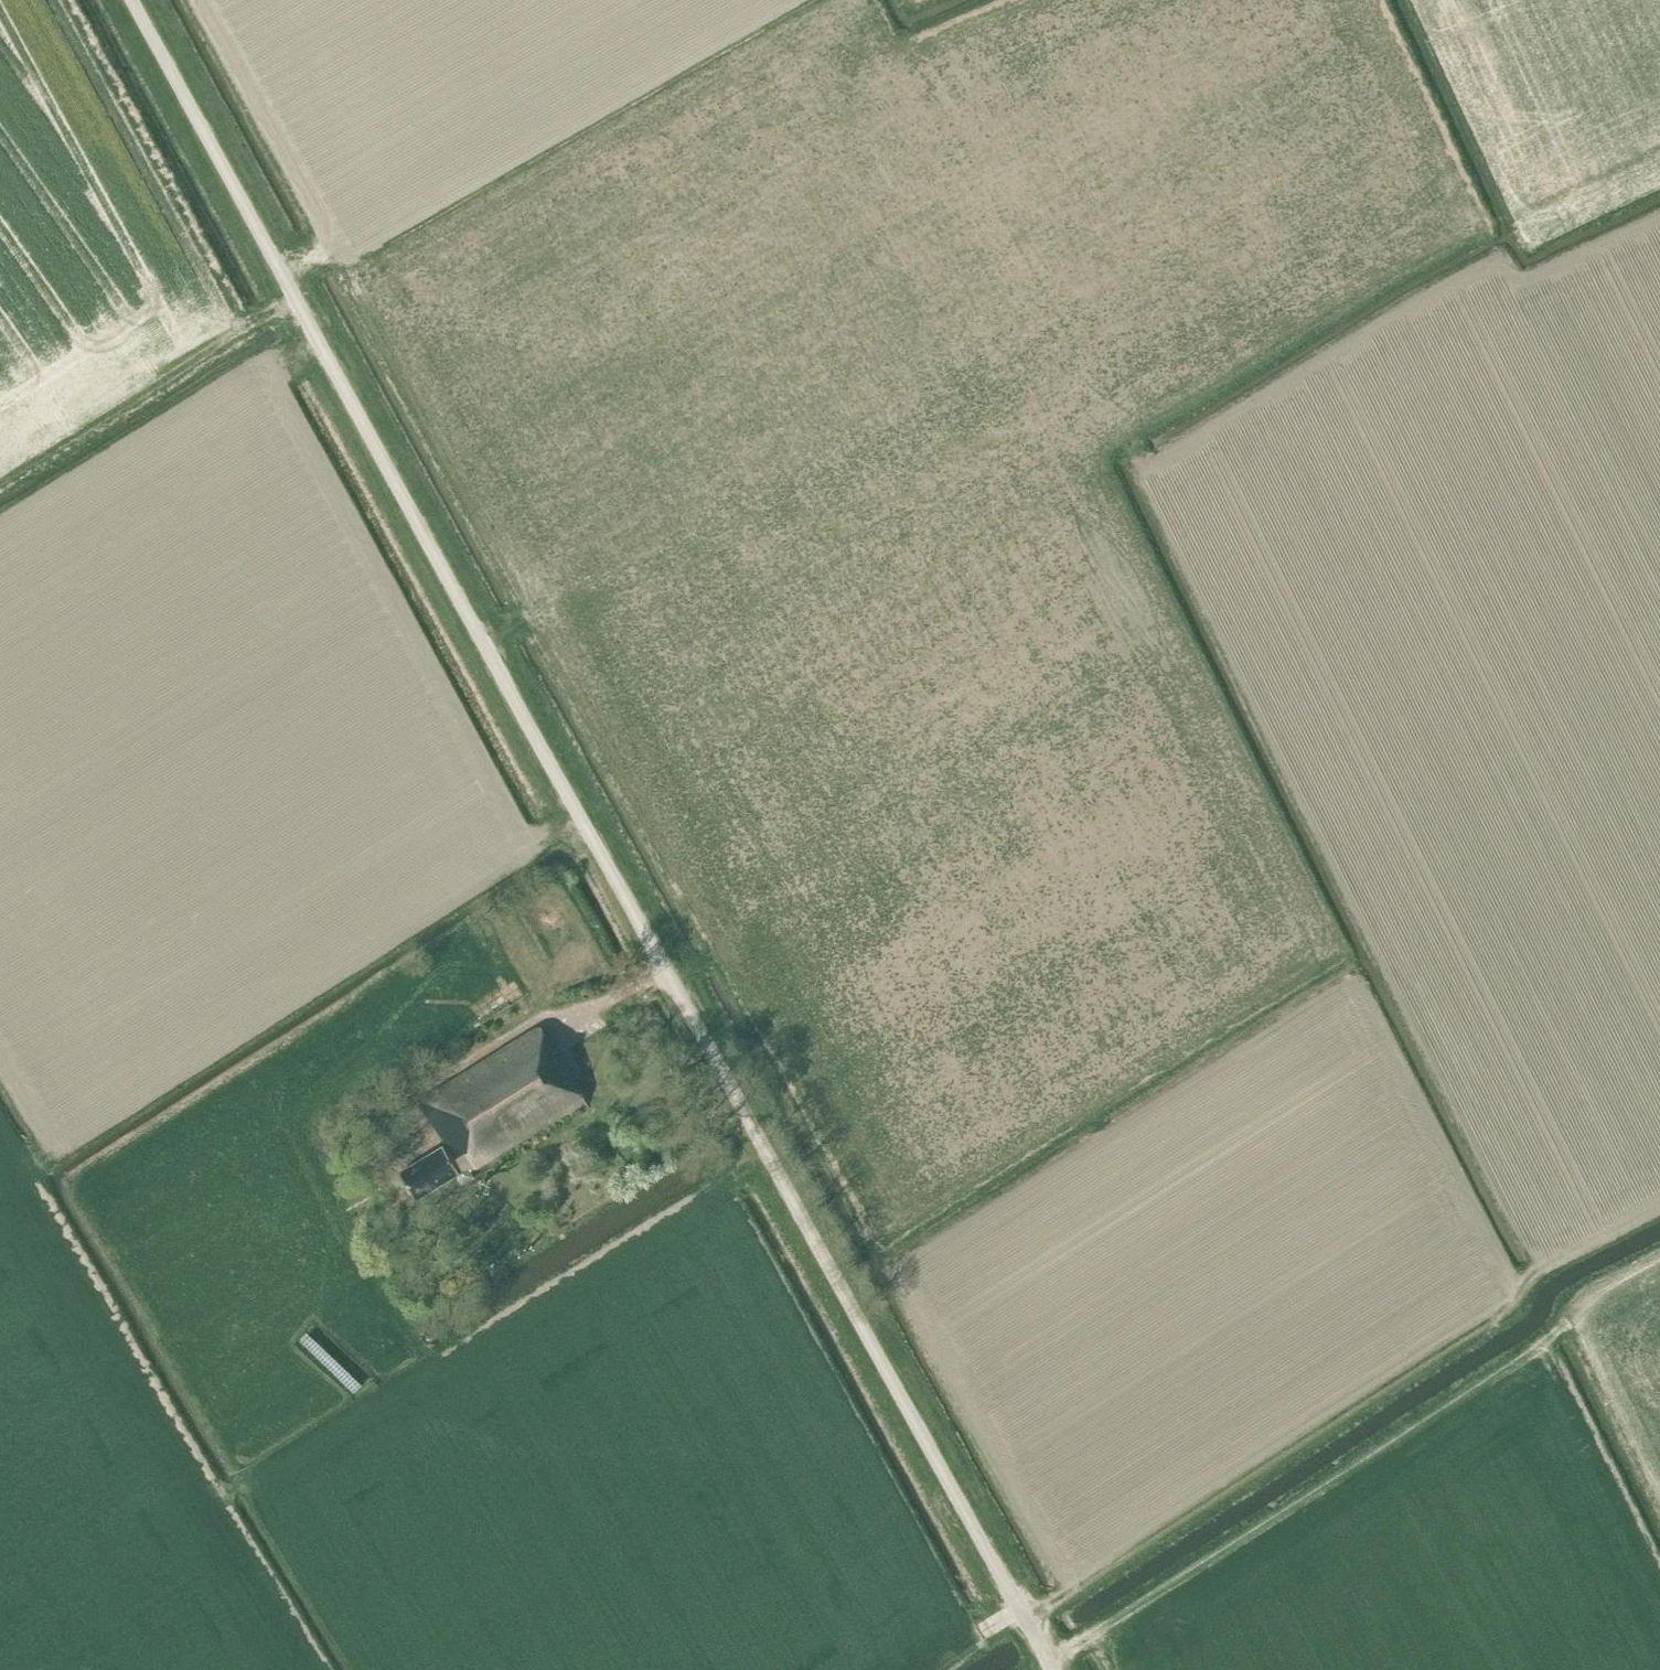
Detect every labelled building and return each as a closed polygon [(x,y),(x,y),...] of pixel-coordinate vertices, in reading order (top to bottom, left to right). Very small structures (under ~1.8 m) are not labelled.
[(465,1156),(473,1169),(584,1101),(539,1027),(419,1101),(446,1145),(446,1146),(466,1135),(469,1140),(464,1143),(465,1146),(457,1150),(462,1158),(465,1156)] [(469,1171),(473,1169),(465,1156),(462,1158),(457,1150),(465,1146),(464,1143),(469,1140),(466,1135),(446,1146),(446,1145),(398,1174),(414,1200),(467,1168),(469,1171)] [(300,1333),(352,1387),(363,1376),(312,1322),(300,1333)]
